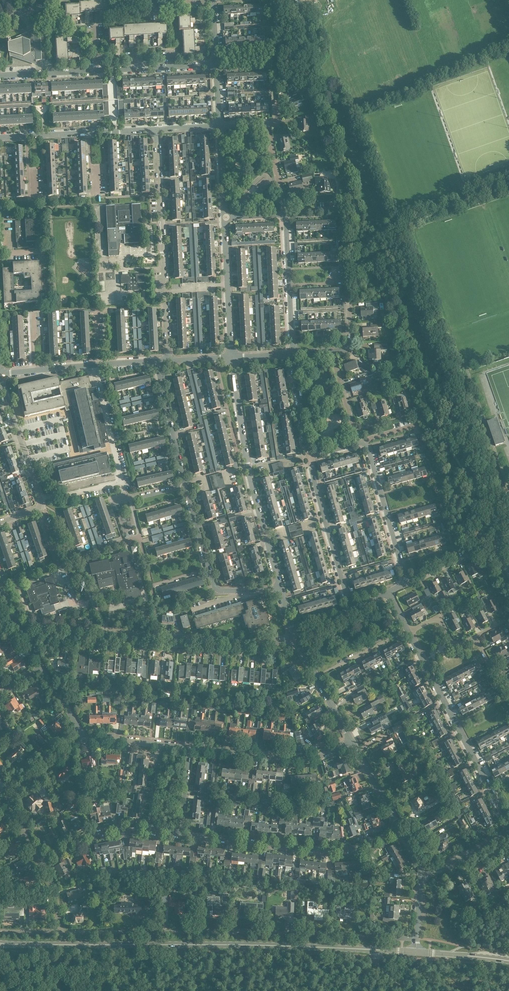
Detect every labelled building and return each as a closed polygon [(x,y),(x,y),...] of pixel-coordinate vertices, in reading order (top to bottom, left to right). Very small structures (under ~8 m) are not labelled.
[(89,12),(94,12),(93,0),(79,1),(79,5),(80,13),(85,12),(85,17),(88,17),(89,17),(89,12)] [(93,0),(94,12),(99,12),(99,16),(102,16),(103,16),(103,12),(108,11),(108,0),(104,0),(97,0),(93,0)] [(300,0),(290,0),(296,14),(304,11),(300,0)] [(65,6),(65,17),(71,17),(71,21),(74,21),(75,21),(75,17),(80,17),(80,13),(79,5),(65,6)] [(182,30),(190,30),(190,25),(194,24),(194,22),(194,20),(190,20),(190,16),(178,16),(179,31),(182,31),(182,30)] [(162,39),(162,35),(167,35),(166,23),(152,24),(152,35),(157,35),(158,39),(158,40),(161,39),(162,39)] [(143,36),(143,40),(146,40),(147,40),(147,36),(152,35),(152,24),(137,25),(138,36),(143,36)] [(138,36),(137,25),(123,26),(123,29),(123,37),(129,37),(129,41),(132,41),(133,41),(133,36),(138,36)] [(115,45),(118,45),(119,45),(119,41),(124,41),(123,37),(123,29),(108,30),(109,41),(115,41),(115,45)] [(23,35),(22,35),(9,41),(9,43),(7,43),(8,53),(10,53),(10,56),(12,56),(31,63),(31,60),(35,60),(35,61),(41,61),(40,37),(40,30),(33,30),(33,31),(29,33),(28,32),(28,33),(23,35)] [(194,35),(194,30),(190,30),(182,30),(182,31),(183,44),(194,43),(194,39),(198,39),(198,36),(198,35),(194,35)] [(71,41),(71,39),(67,39),(67,34),(55,35),(56,49),(67,49),(67,43),(71,43),(72,43),(71,41)] [(223,44),(225,44),(225,47),(232,47),(231,39),(227,39),(227,37),(222,37),(223,44)] [(194,43),(183,44),(183,57),(195,57),(195,52),(199,52),(199,49),(199,48),(194,48),(194,43)] [(56,49),(57,64),(68,63),(68,58),(72,58),(72,55),(72,53),(68,54),(67,49),(56,49)] [(161,78),(155,79),(155,87),(162,86),(162,89),(165,89),(165,83),(161,83),(161,78)] [(41,93),(40,84),(34,85),(34,90),(31,90),(32,97),(37,96),(37,93),(41,93)] [(40,84),(41,93),(45,93),(45,96),(51,96),(50,89),(47,89),(47,84),(40,84)] [(292,96),(294,99),(288,102),(291,109),(301,105),(300,102),(303,100),(300,93),(300,91),(297,91),(294,93),(295,95),(292,96)] [(309,121),(309,117),(303,117),(303,121),(299,121),(300,128),(299,128),(299,132),(309,131),(308,121),(309,121)] [(286,151),(285,149),(290,148),(287,136),(279,137),(282,152),(286,151)] [(297,168),(296,168),(295,161),(291,161),(284,163),(286,173),(288,173),(290,173),(291,173),(297,172),(298,172),(298,171),(298,170),(298,169),(298,168),(297,168)] [(313,180),(311,173),(302,175),(304,182),(313,180)] [(330,192),(329,180),(323,181),(323,177),(315,178),(315,185),(321,185),(321,188),(321,189),(322,189),(322,192),(330,192)] [(303,190),(301,181),(296,183),(296,184),(289,185),(291,193),(303,190)] [(106,206),(107,230),(109,256),(117,256),(120,240),(122,240),(122,239),(124,239),(124,244),(142,243),(141,234),(139,234),(139,228),(141,228),(140,204),(131,205),(115,206),(106,206)] [(31,220),(15,220),(16,242),(17,242),(17,248),(29,247),(29,250),(34,250),(34,239),(24,239),(23,230),(29,230),(29,233),(33,233),(33,230),(36,230),(36,222),(31,222),(31,220)] [(172,228),(173,235),(180,234),(180,228),(187,228),(187,225),(187,224),(176,225),(176,228),(172,228)] [(237,250),(237,257),(245,256),(244,250),(248,250),(248,247),(242,247),(242,250),(237,250)] [(39,262),(23,263),(20,264),(18,265),(18,264),(15,265),(16,266),(15,267),(14,267),(13,267),(13,268),(2,269),(4,304),(41,302),(40,294),(41,294),(41,291),(42,291),(41,267),(39,267),(39,262)] [(81,264),(77,269),(85,275),(88,270),(81,264)] [(128,291),(139,290),(139,283),(145,283),(144,274),(136,274),(136,277),(130,277),(130,275),(121,275),(121,284),(127,284),(128,291)] [(246,288),(246,291),(258,291),(257,281),(254,281),(254,287),(251,287),(251,285),(246,286),(246,288)] [(366,304),(366,308),(361,308),(362,317),(372,316),(372,310),(378,309),(377,303),(377,302),(375,302),(375,303),(366,304)] [(116,311),(116,317),(124,317),(124,311),(128,311),(128,307),(121,308),(121,311),(116,311)] [(380,322),(373,322),(373,328),(362,329),(363,332),(362,332),(362,333),(363,333),(363,337),(378,336),(377,328),(380,328),(380,322)] [(380,360),(380,350),(388,350),(387,343),(374,344),(375,351),(368,351),(369,360),(372,360),(372,361),(373,361),(373,360),(374,362),(375,363),(378,363),(379,362),(379,360),(380,360)] [(364,364),(363,364),(357,365),(356,361),(344,365),(346,372),(346,373),(360,369),(361,368),(365,372),(370,368),(365,363),(364,364)] [(273,373),(275,373),(276,379),(285,378),(284,371),(278,372),(278,369),(273,370),(273,373)] [(173,380),(174,386),(182,384),(181,378),(183,378),(182,373),(181,373),(180,371),(177,372),(177,374),(175,374),(176,379),(173,380)] [(373,375),(375,377),(379,376),(378,371),(372,372),(355,377),(357,383),(350,385),(352,392),(363,389),(362,386),(367,385),(365,378),(373,375)] [(88,376),(77,378),(59,383),(58,378),(17,387),(25,417),(65,408),(94,401),(88,376)] [(96,387),(99,400),(94,401),(65,408),(66,411),(69,411),(79,454),(105,448),(104,448),(103,444),(109,443),(99,402),(96,387)] [(405,397),(400,399),(399,396),(392,398),(394,405),(398,404),(401,411),(408,409),(405,397)] [(385,401),(377,403),(381,417),(389,415),(385,401)] [(364,403),(356,406),(359,417),(367,415),(364,403)] [(267,404),(262,405),(260,405),(260,408),(265,407),(266,413),(269,413),(267,404)] [(214,418),(216,424),(223,422),(222,416),(220,416),(220,413),(213,414),(213,415),(214,418)] [(505,442),(497,418),(487,422),(495,446),(505,442)] [(417,441),(416,437),(410,439),(412,448),(413,450),(423,447),(421,440),(417,441)] [(406,449),(412,448),(410,439),(403,441),(406,449)] [(406,451),(406,449),(403,441),(397,443),(400,453),(406,451)] [(391,444),(393,453),(397,452),(398,454),(400,453),(397,443),(391,444)] [(385,446),(387,455),(393,453),(391,444),(385,446)] [(387,455),(385,446),(379,448),(381,456),(385,455),(386,458),(388,457),(387,455)] [(4,450),(6,456),(12,453),(10,447),(4,450)] [(295,447),(286,448),(287,459),(293,458),(292,454),(296,454),(295,447)] [(8,462),(14,460),(12,453),(6,456),(3,457),(4,459),(6,458),(8,462)] [(358,469),(356,463),(359,463),(357,454),(350,456),(353,464),(354,470),(358,469)] [(62,485),(107,474),(108,477),(111,476),(107,456),(78,463),(76,462),(74,463),(72,464),(71,464),(70,463),(70,464),(66,465),(59,467),(54,468),(57,479),(54,479),(56,488),(62,487),(62,485)] [(344,458),(347,466),(353,464),(350,456),(344,458)] [(338,459),(341,468),(347,466),(344,458),(338,459)] [(332,461),(335,469),(341,468),(338,459),(332,461)] [(335,469),(332,461),(326,463),(329,474),(332,473),(331,470),(335,469)] [(320,465),(319,466),(319,468),(320,468),(321,468),(322,473),(325,472),(327,478),(324,479),(325,482),(331,480),(331,478),(330,477),(329,474),(326,463),(320,465)] [(16,465),(10,468),(12,474),(18,471),(16,465)] [(418,469),(420,478),(427,476),(424,467),(418,469)] [(292,478),(300,476),(298,469),(290,472),(292,478)] [(420,478),(418,469),(412,471),(414,479),(420,478)] [(414,479),(412,471),(406,473),(408,481),(414,479)] [(400,475),(402,483),(408,481),(406,473),(400,475)] [(354,480),(356,486),(357,486),(366,483),(364,477),(360,478),(359,475),(351,477),(353,481),(354,480)] [(393,476),(396,485),(402,483),(400,475),(393,476)] [(302,482),(300,476),(292,478),(294,484),(302,482)] [(396,485),(393,476),(387,478),(390,487),(396,485)] [(261,480),(263,486),(271,484),(269,478),(261,480)] [(14,481),(15,484),(12,486),(13,488),(16,487),(23,485),(21,479),(14,481)] [(302,482),(294,484),(296,490),(304,488),(302,482)] [(357,492),(359,492),(367,489),(366,483),(357,486),(356,486),(357,492)] [(271,484),(263,486),(265,492),(273,490),(271,484)] [(16,487),(18,493),(25,491),(23,485),(16,487)] [(328,494),(336,492),(334,486),(326,488),(328,494)] [(241,493),(239,487),(229,489),(231,496),(241,493)] [(305,494),(304,488),(296,490),(293,491),(294,493),(296,492),(297,496),(305,494)] [(367,489),(359,492),(361,498),(369,495),(367,489)] [(201,494),(202,500),(210,498),(209,495),(216,493),(215,490),(213,491),(201,494)] [(265,492),(267,498),(275,496),(278,495),(277,492),(274,493),(273,490),(265,492)] [(18,493),(19,496),(15,498),(16,500),(27,497),(25,491),(18,493)] [(337,498),(336,492),(328,494),(329,500),(337,498)] [(232,498),(234,498),(235,501),(243,499),(241,493),(231,496),(232,498)] [(307,500),(305,494),(297,496),(299,502),(307,500)] [(361,498),(363,504),(371,502),(369,495),(361,498)] [(275,496),(267,498),(268,504),(276,502),(275,496)] [(16,500),(13,502),(14,505),(18,504),(19,506),(29,503),(27,497),(16,500)] [(210,498),(202,500),(204,507),(212,505),(211,501),(215,500),(214,497),(210,498)] [(331,506),(339,504),(337,498),(329,500),(331,506)] [(95,501),(97,507),(105,504),(103,499),(95,501)] [(243,499),(235,501),(237,507),(244,505),(243,499)] [(309,506),(307,500),(299,502),(301,508),(309,506)] [(268,504),(270,510),(278,508),(276,502),(268,504)] [(363,504),(364,507),(360,508),(361,511),(362,511),(364,510),(373,508),(371,502),(363,504)] [(107,510),(105,504),(97,507),(99,513),(107,510)] [(341,510),(339,504),(331,506),(333,512),(341,510)] [(434,514),(437,513),(440,512),(439,507),(436,508),(435,504),(429,506),(431,515),(432,518),(435,517),(434,514)] [(174,507),(176,514),(182,513),(180,505),(174,507)] [(204,507),(206,513),(214,511),(212,505),(204,507)] [(246,511),(244,505),(237,507),(232,508),(233,509),(234,512),(238,511),(239,513),(246,511)] [(311,512),(309,506),(301,508),(302,512),(299,512),(300,515),(303,514),(311,512)] [(429,506),(422,508),(425,517),(431,515),(429,506)] [(278,508),(270,510),(272,517),(280,514),(278,508)] [(373,508),(364,510),(362,511),(362,514),(365,513),(366,516),(374,514),(373,508)] [(419,518),(425,517),(422,508),(416,510),(419,518)] [(63,512),(65,518),(73,516),(71,510),(63,512)] [(108,516),(107,510),(99,513),(101,518),(108,516)] [(218,510),(214,511),(206,513),(205,514),(205,515),(206,520),(208,519),(216,517),(215,513),(218,512),(218,510)] [(341,510),(333,512),(335,518),(343,516),(341,510)] [(416,510),(410,512),(413,520),(419,518),(416,510)] [(311,512),(303,514),(304,521),(312,518),(311,512)] [(355,519),(356,522),(362,520),(362,517),(357,518),(356,512),(354,513),(355,519)] [(406,522),(413,520),(410,512),(404,513),(406,522)] [(400,524),(406,522),(404,513),(398,515),(400,524)] [(153,521),(151,514),(145,515),(147,523),(153,521)] [(280,514),(272,517),(274,523),(282,520),(284,520),(283,516),(281,517),(280,514)] [(65,518),(67,524),(75,521),(73,516),(65,518)] [(110,521),(108,516),(101,518),(103,524),(110,521)] [(344,522),(343,516),(335,518),(336,525),(344,522)] [(220,519),(221,522),(209,525),(211,532),(219,529),(218,525),(228,522),(226,517),(220,519)] [(242,525),(249,523),(248,517),(237,520),(238,523),(241,522),(242,525)] [(368,522),(369,528),(378,525),(376,519),(368,522)] [(282,520),(274,523),(275,529),(283,526),(282,520)] [(67,524),(69,529),(77,527),(75,521),(67,524)] [(112,527),(110,521),(103,524),(105,530),(112,527)] [(29,530),(37,528),(35,522),(27,524),(29,530)] [(249,523),(242,525),(244,531),(251,529),(249,523)] [(379,532),(378,525),(369,528),(371,534),(379,532)] [(71,535),(79,532),(77,527),(69,529),(71,535)] [(114,533),(112,527),(105,530),(107,535),(105,536),(106,540),(113,537),(112,534),(114,533)] [(39,533),(37,528),(29,530),(31,536),(39,533)] [(338,530),(340,536),(348,534),(346,528),(338,530)] [(219,529),(211,532),(213,538),(221,536),(219,529)] [(246,537),(253,535),(251,529),(244,531),(240,532),(241,535),(245,534),(246,537)] [(71,535),(73,541),(81,538),(79,532),(71,535)] [(373,540),(381,538),(379,532),(371,534),(372,537),(369,538),(370,541),(373,540)] [(39,533),(31,536),(33,542),(41,539),(39,533)] [(308,535),(310,541),(318,539),(317,533),(308,535)] [(440,545),(446,543),(443,533),(437,535),(437,536),(440,545)] [(348,534),(340,536),(341,542),(349,540),(348,534)] [(221,536),(213,538),(214,544),(223,542),(222,539),(223,538),(224,537),(223,535),(221,536)] [(243,541),(246,540),(247,544),(255,541),(253,535),(246,537),(242,539),(243,541)] [(431,538),(433,547),(440,545),(437,536),(431,538)] [(81,538),(73,541),(75,546),(82,544),(81,538)] [(383,544),(381,538),(373,540),(375,546),(383,544)] [(433,547),(431,538),(425,540),(427,549),(433,547)] [(43,545),(41,539),(33,542),(35,547),(43,545)] [(318,539),(310,541),(312,547),(320,545),(318,539)] [(351,546),(349,540),(341,542),(343,548),(351,546)] [(419,542),(421,550),(427,549),(425,540),(419,542)] [(226,541),(223,542),(214,544),(216,550),(224,548),(223,545),(226,544),(226,543),(226,541)] [(280,543),(281,549),(289,547),(287,541),(280,543)] [(421,550),(419,542),(412,544),(415,552),(421,550)] [(8,544),(1,546),(3,552),(10,550),(8,544)] [(385,550),(383,544),(375,546),(376,552),(385,550)] [(412,544),(406,545),(409,554),(415,552),(412,544)] [(43,545),(35,547),(37,553),(45,550),(43,545)] [(322,551),(320,545),(312,547),(314,553),(322,551)] [(353,552),(351,546),(343,548),(345,554),(353,552)] [(251,555),(258,553),(256,547),(249,549),(251,555)] [(289,547),(281,549),(283,555),(291,553),(289,547)] [(12,555),(10,550),(3,552),(4,558),(12,555)] [(47,556),(45,550),(37,553),(40,561),(44,559),(43,557),(47,556)] [(386,556),(385,550),(376,552),(378,558),(386,556)] [(90,564),(89,565),(91,574),(92,575),(96,574),(99,588),(100,588),(113,585),(114,584),(112,578),(116,577),(119,590),(121,591),(122,591),(123,593),(122,594),(124,601),(141,597),(133,563),(131,563),(128,553),(125,551),(118,553),(118,554),(111,555),(113,562),(108,563),(108,561),(107,560),(99,562),(98,558),(92,560),(93,564),(90,564)] [(322,551),(314,553),(315,559),(324,557),(322,551)] [(355,558),(353,552),(345,554),(346,561),(355,558)] [(219,556),(220,563),(229,561),(228,557),(229,557),(230,555),(229,553),(227,554),(219,556)] [(252,562),(260,559),(258,553),(251,555),(252,562)] [(283,555),(285,561),(293,559),(291,553),(283,555)] [(6,563),(14,561),(12,555),(4,558),(6,563)] [(325,563),(324,557),(315,559),(317,566),(325,563)] [(355,558),(346,561),(348,567),(356,564),(355,558)] [(250,565),(253,564),(254,568),(261,566),(260,559),(252,562),(249,562),(250,565)] [(285,561),(287,568),(294,565),(293,559),(285,561)] [(16,567),(14,561),(6,563),(8,569),(16,567)] [(229,561),(220,563),(219,564),(221,570),(222,569),(230,567),(229,561)] [(317,566),(319,572),(327,569),(325,563),(317,566)] [(483,576),(480,570),(477,571),(473,563),(466,566),(471,575),(477,572),(480,577),(483,576)] [(287,568),(288,574),(296,571),(294,565),(287,568)] [(222,569),(224,575),(232,573),(231,569),(233,569),(232,566),(230,567),(222,569)] [(254,568),(247,570),(246,570),(247,573),(252,572),(253,575),(263,572),(261,566),(254,568)] [(329,575),(327,569),(319,572),(321,578),(329,575)] [(241,570),(232,573),(224,575),(226,582),(227,583),(231,582),(231,580),(234,580),(233,576),(238,575),(239,581),(244,579),(241,570)] [(288,574),(290,580),(298,577),(296,571),(288,574)] [(390,571),(383,573),(386,581),(392,579),(390,571)] [(469,585),(472,583),(469,577),(466,578),(462,572),(455,575),(460,585),(467,581),(469,585)] [(386,581),(383,573),(377,575),(380,583),(386,581)] [(329,575),(321,578),(322,584),(331,582),(329,575)] [(377,575),(371,576),(374,584),(380,583),(377,575)] [(32,604),(35,611),(40,609),(42,615),(55,611),(53,605),(59,603),(56,595),(58,595),(52,576),(44,579),(45,581),(33,585),(32,583),(24,586),(31,604),(32,604)] [(193,578),(196,587),(202,585),(200,576),(193,578)] [(374,584),(371,576),(365,578),(367,586),(374,584)] [(290,580),(292,586),(300,584),(298,577),(290,580)] [(187,580),(189,589),(196,587),(193,578),(187,580)] [(367,586),(365,578),(359,580),(361,588),(367,586)] [(456,583),(453,584),(450,578),(443,582),(448,591),(452,589),(454,593),(459,589),(456,583)] [(180,582),(183,591),(189,589),(187,580),(180,582)] [(361,588),(359,580),(353,581),(355,589),(361,588)] [(174,584),(176,593),(183,591),(180,582),(174,584)] [(441,591),(436,582),(430,585),(434,594),(441,591)] [(167,586),(170,594),(176,593),(174,584),(167,586)] [(301,590),(300,584),(292,586),(294,592),(301,590)] [(170,594),(167,586),(160,588),(163,596),(170,594)] [(449,599),(446,594),(444,591),(440,593),(444,600),(445,600),(445,601),(449,599)] [(419,600),(415,593),(405,598),(409,605),(419,600)] [(328,598),(331,606),(337,604),(335,596),(328,598)] [(485,607),(488,606),(491,613),(498,610),(493,600),(489,602),(485,596),(481,599),(485,607)] [(247,604),(246,604),(202,616),(201,614),(195,616),(194,612),(192,613),(197,629),(242,615),(245,626),(248,626),(250,633),(269,626),(267,619),(269,618),(266,609),(264,609),(262,605),(264,604),(265,603),(266,602),(266,600),(265,598),(264,597),(262,597),(260,597),(250,600),(251,604),(247,605),(247,604)] [(322,600),(325,608),(331,606),(328,598),(322,600)] [(316,601),(319,610),(325,608),(322,600),(316,601)] [(310,603),(313,611),(319,610),(316,601),(310,603)] [(304,605),(306,613),(313,611),(310,603),(304,605)] [(481,610),(480,610),(480,612),(480,613),(476,614),(481,624),(488,621),(484,614),(487,612),(482,603),(478,605),(481,610)] [(420,611),(424,609),(421,604),(415,607),(417,610),(410,614),(414,621),(423,616),(420,611)] [(306,613),(304,605),(298,607),(300,615),(306,613)] [(466,613),(468,616),(467,616),(469,619),(463,621),(469,631),(475,627),(471,621),(474,619),(470,611),(466,613)] [(175,614),(177,620),(180,620),(183,629),(190,627),(187,615),(180,617),(179,613),(175,614)] [(449,616),(451,621),(449,622),(454,631),(460,628),(456,619),(458,618),(455,613),(449,616)] [(174,621),(177,620),(175,614),(172,615),(172,617),(162,616),(161,623),(175,624),(174,621)] [(508,639),(505,635),(503,636),(499,630),(493,633),(494,633),(490,635),(494,642),(500,639),(502,642),(508,639)] [(394,645),(394,646),(398,653),(400,656),(403,655),(401,652),(404,650),(400,643),(398,644),(397,643),(394,645)] [(11,645),(3,645),(3,652),(6,652),(8,656),(15,652),(14,651),(14,650),(13,648),(12,647),(11,645)] [(388,648),(389,648),(393,656),(398,653),(394,646),(392,647),(391,646),(388,648)] [(507,652),(504,646),(495,651),(499,658),(506,654),(507,657),(508,656),(508,651),(507,652)] [(385,654),(382,655),(386,662),(388,660),(387,659),(393,656),(389,648),(386,650),(386,649),(383,650),(384,651),(383,651),(385,654)] [(68,654),(67,661),(57,660),(56,670),(63,671),(63,670),(65,670),(64,677),(69,677),(70,671),(71,671),(72,657),(72,655),(68,654)] [(373,656),(373,657),(377,664),(383,662),(383,663),(386,662),(382,655),(380,657),(379,654),(376,655),(375,654),(373,656)] [(76,674),(88,674),(88,667),(85,666),(86,656),(79,656),(78,662),(76,662),(76,674)] [(91,662),(89,662),(88,675),(92,675),(92,671),(99,672),(100,656),(92,656),(91,662)] [(367,659),(367,660),(371,667),(377,664),(373,657),(370,658),(370,657),(367,659)] [(115,661),(108,660),(107,672),(108,673),(114,673),(114,672),(118,673),(119,671),(119,661),(120,658),(115,658),(115,661)] [(18,661),(17,660),(11,664),(15,671),(25,665),(21,659),(18,661)] [(119,661),(119,671),(125,672),(125,673),(130,674),(131,662),(131,659),(126,659),(126,662),(119,661)] [(138,663),(131,662),(130,674),(141,675),(141,676),(143,678),(145,678),(146,666),(145,665),(145,662),(142,661),(142,660),(138,660),(138,663)] [(366,670),(371,667),(367,660),(365,661),(364,660),(362,662),(362,663),(363,666),(361,667),(364,673),(367,672),(366,670)] [(157,677),(157,675),(158,675),(159,661),(151,661),(150,674),(151,674),(150,676),(157,677)] [(173,663),(165,662),(164,676),(167,676),(167,680),(171,680),(173,663)] [(480,673),(479,671),(482,669),(478,662),(475,663),(475,662),(472,664),(473,665),(478,675),(480,673)] [(190,679),(191,667),(191,664),(186,664),(186,667),(179,666),(178,679),(186,679),(186,678),(190,679)] [(201,679),(201,678),(202,668),(202,665),(198,665),(197,668),(191,667),(190,679),(190,680),(197,679),(201,679)] [(212,680),(213,669),(214,666),(209,665),(209,668),(202,668),(201,678),(208,678),(208,680),(212,680)] [(351,667),(351,668),(356,676),(361,673),(362,674),(364,673),(361,667),(359,668),(357,665),(354,666),(354,665),(351,667)] [(406,673),(408,676),(416,672),(414,670),(415,669),(414,666),(413,667),(413,666),(410,668),(408,665),(400,670),(402,673),(402,672),(404,675),(406,673)] [(478,675),(473,665),(470,666),(469,665),(466,667),(467,668),(471,675),(476,673),(477,675),(478,675)] [(213,669),(212,680),(219,680),(219,681),(224,681),(225,667),(220,666),(220,669),(213,669)] [(300,681),(299,679),(301,678),(295,666),(288,669),(295,681),(296,683),(297,683),(300,682),(300,681)] [(242,683),(243,671),(243,668),(239,668),(238,671),(232,670),(231,682),(242,683)] [(345,670),(346,671),(350,679),(356,676),(351,668),(349,669),(348,668),(345,670)] [(471,675),(467,668),(464,669),(464,668),(461,670),(461,671),(465,678),(471,675)] [(250,672),(243,671),(242,683),(249,683),(253,684),(254,672),(255,669),(250,669),(250,672)] [(254,672),(253,684),(265,684),(266,673),(266,670),(261,670),(261,673),(254,672)] [(272,673),(266,673),(265,684),(276,685),(277,671),(273,670),(272,673)] [(348,682),(347,680),(350,679),(346,671),(343,672),(343,671),(340,673),(340,674),(344,682),(345,681),(346,683),(348,682)] [(465,678),(461,671),(459,672),(458,671),(455,673),(456,673),(460,681),(465,678)] [(417,672),(416,672),(408,676),(411,682),(419,678),(417,675),(418,675),(417,672)] [(460,681),(456,673),(453,675),(452,674),(450,676),(450,677),(454,684),(460,681)] [(420,677),(419,678),(411,682),(409,683),(411,686),(412,685),(414,688),(422,683),(420,681),(421,680),(420,677)] [(454,684),(450,677),(447,678),(447,677),(444,679),(444,680),(448,687),(454,684)] [(30,690),(29,689),(21,694),(24,698),(28,696),(30,700),(39,694),(34,687),(30,690)] [(363,694),(366,692),(363,687),(357,690),(358,693),(352,697),(354,701),(354,700),(356,704),(362,701),(363,701),(366,700),(363,694)] [(423,687),(416,691),(413,693),(416,698),(426,693),(425,690),(426,690),(424,687),(423,687)] [(488,692),(492,700),(498,696),(493,687),(490,689),(491,691),(488,692)] [(292,689),(286,691),(288,697),(298,693),(297,688),(293,690),(292,689)] [(400,697),(407,693),(405,690),(402,692),(400,688),(397,690),(400,697)] [(492,700),(488,692),(487,690),(484,692),(485,694),(482,695),(486,703),(492,700)] [(309,692),(299,698),(302,704),(312,698),(309,692)] [(427,692),(426,693),(416,698),(417,701),(420,700),(422,702),(429,698),(428,696),(429,695),(427,692)] [(486,703),(482,695),(481,693),(479,695),(480,697),(476,698),(480,706),(486,703)] [(480,706),(476,698),(475,696),(473,698),(474,700),(471,701),(474,709),(480,706)] [(375,709),(374,706),(382,702),(379,697),(370,702),(371,705),(360,711),(364,718),(370,714),(371,716),(374,714),(373,710),(375,709)] [(18,712),(22,710),(14,698),(7,703),(8,704),(5,706),(9,713),(10,712),(11,713),(16,709),(18,712)] [(430,698),(429,698),(422,702),(419,704),(420,707),(423,705),(424,708),(432,704),(431,701),(432,701),(430,698)] [(474,709),(471,701),(470,699),(467,701),(468,703),(465,704),(469,712),(474,709)] [(469,712),(465,704),(464,702),(461,704),(462,706),(459,708),(463,715),(469,712)] [(305,719),(308,725),(315,721),(313,718),(321,714),(317,706),(307,712),(309,717),(305,719)] [(430,717),(431,720),(439,716),(440,715),(437,709),(428,714),(426,711),(418,716),(420,719),(426,715),(428,718),(430,717)] [(124,724),(130,725),(131,720),(131,715),(133,715),(133,714),(133,712),(130,711),(130,713),(128,712),(128,717),(124,717),(124,724)] [(137,726),(143,726),(144,716),(145,716),(146,715),(146,713),(143,713),(143,716),(141,716),(141,719),(137,718),(137,726)] [(374,719),(376,722),(368,726),(372,734),(383,729),(381,725),(389,721),(384,713),(374,719)] [(54,719),(56,722),(51,726),(50,724),(47,726),(49,728),(55,734),(57,733),(57,732),(61,729),(58,725),(61,723),(58,720),(62,716),(60,714),(54,719)] [(194,730),(200,731),(201,723),(201,720),(203,720),(203,717),(201,717),(201,715),(199,716),(199,718),(201,717),(200,720),(195,719),(194,730)] [(442,722),(439,716),(431,720),(429,721),(431,723),(429,724),(431,727),(432,727),(442,722)] [(44,732),(48,729),(46,727),(45,725),(39,718),(36,721),(44,732)] [(216,719),(216,718),(214,718),(213,718),(213,720),(214,720),(213,721),(208,721),(208,724),(207,731),(213,732),(214,722),(216,722),(216,719)] [(1,722),(2,723),(10,737),(13,735),(11,732),(12,732),(5,720),(1,722)] [(315,721),(308,725),(307,725),(309,729),(311,728),(316,738),(324,734),(318,723),(316,724),(315,721)] [(214,722),(213,732),(220,733),(221,726),(223,727),(223,723),(216,722),(214,722)] [(436,728),(437,731),(445,727),(442,722),(432,727),(434,729),(436,728)] [(238,726),(239,723),(236,723),(236,725),(235,725),(235,724),(231,724),(230,728),(229,736),(236,737),(237,726),(238,726)] [(395,734),(403,729),(400,724),(392,728),(395,734)] [(261,728),(261,729),(260,732),(260,734),(264,735),(263,740),(270,740),(271,730),(272,730),(272,729),(273,729),(273,727),(270,726),(270,730),(268,729),(268,730),(265,729),(261,728)] [(503,736),(504,738),(507,737),(506,735),(508,733),(506,726),(500,729),(503,736)] [(258,728),(251,728),(250,727),(250,728),(249,738),(249,739),(250,739),(251,739),(252,739),(252,738),(255,739),(256,732),(260,732),(261,729),(258,728)] [(448,733),(445,727),(437,731),(435,732),(437,735),(439,734),(441,737),(448,733)] [(285,731),(286,728),(283,728),(283,731),(278,731),(277,741),(283,742),(284,731),(285,731)] [(500,729),(494,732),(498,739),(499,741),(501,740),(500,738),(503,736),(500,729)] [(44,740),(47,738),(41,730),(38,732),(44,740)] [(285,731),(284,731),(283,742),(290,742),(290,740),(293,740),(293,733),(291,733),(291,732),(285,731)] [(488,735),(492,742),(493,744),(495,743),(494,741),(498,739),(494,732),(488,735)] [(39,749),(45,745),(43,743),(45,742),(39,735),(32,741),(39,749)] [(488,735),(482,738),(486,745),(487,747),(490,746),(489,744),(492,742),(488,735)] [(387,753),(389,756),(397,751),(392,741),(392,740),(391,738),(386,740),(388,744),(382,748),(385,754),(387,753)] [(486,745),(482,738),(477,741),(481,750),(484,749),(483,747),(486,745)] [(447,749),(454,745),(451,740),(442,744),(443,747),(445,746),(447,749)] [(450,755),(457,751),(454,745),(447,749),(445,750),(446,753),(448,752),(450,755)] [(18,748),(13,753),(7,757),(11,762),(17,757),(18,758),(21,755),(22,756),(24,754),(21,752),(23,750),(20,746),(18,748)] [(453,761),(460,757),(457,751),(450,755),(448,756),(449,759),(451,758),(453,761)] [(140,766),(148,767),(148,760),(146,760),(146,757),(145,755),(138,754),(137,756),(136,762),(140,763),(140,766)] [(101,758),(101,763),(106,764),(106,763),(116,764),(117,760),(119,760),(119,756),(112,755),(112,756),(106,756),(106,758),(101,758)] [(86,759),(81,760),(83,766),(87,764),(88,767),(94,765),(92,756),(86,758),(86,759)] [(451,762),(454,768),(463,763),(464,762),(461,756),(462,756),(461,756),(460,757),(453,761),(451,762)] [(339,769),(348,766),(347,763),(348,762),(347,758),(343,760),(343,761),(339,762),(336,763),(339,769)] [(402,768),(403,767),(400,761),(394,764),(397,770),(395,771),(402,784),(408,780),(402,768)] [(497,766),(501,774),(507,771),(503,763),(502,761),(499,763),(500,765),(497,766)] [(198,766),(197,773),(205,773),(207,774),(207,770),(205,770),(206,764),(199,763),(198,766)] [(501,774),(497,766),(496,764),(494,766),(495,768),(491,769),(495,777),(501,774)] [(67,765),(65,767),(62,769),(63,770),(56,776),(61,781),(68,774),(66,772),(70,769),(67,765)] [(350,772),(348,766),(339,769),(331,772),(333,777),(336,776),(336,773),(338,773),(338,774),(343,773),(343,775),(350,772)] [(462,779),(469,775),(466,769),(457,774),(459,777),(461,776),(462,779)] [(276,780),(285,781),(286,772),(277,772),(277,773),(276,780)] [(469,775),(462,779),(460,780),(462,782),(464,781),(465,785),(472,781),(469,775)] [(356,778),(349,780),(346,781),(348,785),(344,786),(345,789),(346,788),(359,784),(356,778)] [(334,781),(327,784),(330,793),(335,791),(334,786),(336,786),(334,781)] [(472,781),(465,785),(463,786),(465,788),(467,787),(468,790),(475,786),(472,781)] [(359,786),(359,784),(346,788),(347,793),(350,792),(351,793),(361,790),(362,789),(361,785),(359,786)] [(475,786),(468,790),(466,791),(468,794),(470,793),(471,796),(478,792),(475,786)] [(73,799),(80,792),(77,789),(70,796),(73,799)] [(146,795),(140,794),(140,790),(136,790),(131,789),(131,793),(135,793),(134,800),(136,801),(145,802),(146,797),(145,797),(146,795)] [(452,796),(449,789),(443,792),(447,799),(452,796)] [(333,801),(341,799),(339,792),(331,795),(333,801)] [(425,793),(419,797),(413,800),(414,803),(417,807),(416,807),(418,810),(427,805),(425,803),(429,801),(425,793)] [(368,795),(367,795),(359,798),(358,794),(352,796),(353,800),(356,799),(358,803),(354,804),(355,806),(357,805),(370,801),(368,795)] [(30,802),(27,805),(32,811),(35,808),(37,811),(42,806),(40,804),(42,801),(37,795),(34,798),(33,797),(32,798),(31,797),(29,799),(29,800),(28,801),(30,802)] [(461,806),(463,804),(470,801),(468,798),(461,802),(459,797),(457,798),(461,806)] [(478,808),(485,804),(482,798),(473,803),(474,806),(476,805),(478,808)] [(70,811),(79,805),(76,800),(67,806),(70,811)] [(370,801),(357,805),(358,808),(362,807),(363,810),(372,807),(370,801)] [(44,804),(47,816),(53,811),(51,802),(44,804)] [(485,804),(478,808),(476,809),(477,812),(479,811),(481,814),(488,810),(485,804)] [(112,816),(110,816),(108,806),(100,807),(101,809),(100,809),(101,814),(102,821),(103,821),(104,822),(106,821),(107,820),(111,819),(112,819),(112,816)] [(143,814),(143,808),(136,807),(135,813),(133,813),(132,817),(139,818),(139,814),(143,814)] [(102,821),(101,814),(100,809),(100,808),(93,810),(89,811),(91,818),(92,818),(93,823),(95,822),(95,823),(102,822),(102,821)] [(224,827),(224,826),(225,818),(225,815),(225,814),(219,814),(219,809),(214,808),(212,823),(218,824),(217,827),(224,827)] [(460,809),(458,810),(455,812),(456,814),(459,819),(464,816),(461,811),(460,809)] [(488,810),(481,814),(479,815),(480,818),(482,817),(484,820),(491,816),(488,810)] [(378,813),(369,816),(369,815),(366,816),(367,818),(365,819),(365,820),(364,821),(365,824),(379,819),(378,816),(379,816),(378,813)] [(442,813),(436,815),(424,822),(428,830),(437,825),(436,823),(445,818),(442,813)] [(78,815),(69,819),(74,829),(75,828),(77,831),(83,828),(81,823),(82,823),(78,815)] [(37,822),(38,825),(48,819),(47,816),(37,822)] [(491,816),(484,820),(482,821),(483,823),(485,822),(488,828),(494,824),(493,822),(494,822),(491,816)] [(358,829),(361,828),(360,826),(359,823),(357,823),(355,817),(353,818),(349,820),(351,826),(346,828),(349,837),(357,835),(354,828),(357,827),(358,829)] [(464,817),(458,820),(461,826),(463,825),(466,830),(470,827),(464,817)] [(290,822),(286,822),(285,825),(286,825),(285,833),(286,833),(286,834),(289,834),(289,833),(292,833),(293,820),(290,819),(290,822)] [(365,824),(360,826),(361,828),(363,831),(368,829),(367,826),(373,824),(374,828),(378,826),(378,827),(383,826),(381,821),(380,822),(379,819),(365,824)] [(63,828),(59,830),(63,838),(69,835),(66,830),(67,829),(63,821),(60,822),(63,828)] [(308,836),(308,835),(312,835),(313,828),(313,823),(306,822),(306,824),(305,835),(306,836),(307,836),(308,836)] [(48,829),(49,831),(50,833),(42,837),(43,840),(42,841),(43,845),(44,844),(46,847),(52,844),(50,841),(56,838),(50,827),(48,829)] [(444,833),(441,835),(436,838),(435,841),(439,842),(439,843),(438,844),(439,847),(440,847),(442,851),(448,847),(445,841),(448,840),(447,838),(447,834),(444,833)] [(127,852),(126,847),(122,847),(121,841),(114,842),(115,849),(116,852),(119,851),(120,854),(123,854),(124,860),(127,860),(127,852)] [(116,853),(116,852),(115,849),(114,842),(108,843),(109,850),(110,854),(112,854),(116,853)] [(13,844),(9,845),(8,843),(1,847),(2,850),(4,849),(6,851),(9,850),(11,855),(21,851),(18,844),(14,846),(13,844)] [(110,854),(109,850),(108,843),(101,844),(103,851),(103,853),(103,855),(108,854),(110,854)] [(100,853),(103,853),(103,851),(101,844),(95,845),(96,852),(99,851),(100,853)] [(388,857),(390,856),(392,854),(398,851),(394,845),(391,847),(390,846),(385,849),(388,853),(386,854),(387,855),(384,857),(386,860),(389,858),(388,857)] [(393,861),(395,860),(402,856),(401,854),(399,850),(398,851),(392,854),(393,857),(391,858),(393,861)] [(273,865),(273,862),(274,855),(270,855),(270,853),(267,853),(267,854),(266,865),(269,866),(269,868),(272,868),(273,865)] [(79,858),(75,860),(77,866),(78,866),(78,867),(80,867),(81,867),(82,866),(86,864),(87,866),(90,864),(90,862),(86,854),(79,858)] [(256,855),(252,854),(252,856),(251,863),(251,864),(251,866),(258,866),(258,869),(261,869),(262,864),(261,864),(261,861),(258,860),(259,857),(256,856),(256,855)] [(404,859),(402,856),(395,860),(398,866),(396,867),(398,871),(404,868),(402,864),(404,862),(405,862),(404,860),(404,859)] [(22,860),(21,861),(19,857),(9,863),(11,866),(14,865),(18,871),(20,870),(21,872),(30,868),(27,862),(24,864),(22,860)] [(61,877),(64,875),(66,878),(71,876),(69,872),(68,873),(66,870),(67,870),(65,865),(67,864),(69,868),(73,866),(70,859),(66,860),(66,861),(55,867),(57,871),(58,870),(61,877)] [(355,862),(355,869),(355,870),(359,870),(359,868),(362,868),(362,872),(363,872),(366,871),(366,865),(362,866),(361,861),(355,862)] [(507,863),(502,865),(503,867),(496,870),(501,881),(508,877),(505,871),(508,869),(508,866),(507,863)] [(33,874),(29,877),(28,876),(20,880),(20,882),(23,880),(25,884),(24,885),(26,889),(33,885),(32,884),(37,881),(33,874)] [(484,879),(486,881),(480,884),(486,895),(494,891),(491,885),(493,884),(489,877),(484,879)] [(474,897),(466,882),(458,887),(465,901),(474,897)] [(67,896),(68,896),(69,901),(81,897),(78,889),(67,893),(67,894),(66,894),(67,896)] [(183,907),(185,907),(185,903),(172,902),(172,895),(168,895),(168,907),(175,907),(175,914),(183,914),(183,907)] [(212,916),(213,916),(218,916),(218,915),(223,915),(223,906),(227,906),(227,900),(226,900),(226,896),(222,896),(222,900),(223,900),(223,904),(219,904),(219,897),(208,897),(208,906),(212,906),(212,911),(209,911),(209,915),(212,915),(212,916)] [(153,910),(153,898),(146,898),(146,905),(143,905),(143,909),(146,909),(146,910),(153,910)] [(258,904),(241,902),(241,910),(240,910),(239,916),(248,916),(248,908),(257,908),(258,904)] [(314,909),(314,902),(308,902),(308,914),(312,914),(315,914),(315,919),(323,920),(323,914),(324,914),(324,916),(329,916),(329,910),(314,909)] [(44,910),(35,910),(35,903),(29,903),(29,915),(30,915),(30,918),(39,918),(39,920),(43,920),(43,918),(45,918),(44,910)] [(133,903),(121,903),(121,905),(114,905),(114,910),(119,910),(119,912),(126,912),(136,912),(136,915),(141,915),(141,913),(142,913),(142,905),(133,905),(133,903)] [(280,918),(280,917),(287,917),(287,914),(289,914),(289,913),(294,913),(294,903),(288,903),(288,910),(287,910),(287,908),(276,907),(276,917),(276,918),(280,918)] [(11,920),(11,917),(14,917),(14,918),(19,918),(19,909),(18,909),(18,906),(14,906),(13,905),(9,905),(8,906),(4,906),(4,917),(5,917),(5,920),(11,920)] [(345,905),(345,910),(340,910),(340,909),(341,909),(341,908),(337,907),(336,918),(340,918),(340,919),(346,919),(346,918),(355,918),(355,905),(345,905)] [(82,914),(82,912),(79,912),(78,912),(78,914),(73,914),(73,922),(77,922),(77,921),(82,921),(82,914)] [(398,920),(399,913),(390,912),(389,918),(383,918),(383,921),(389,923),(394,922),(394,919),(398,920)]
